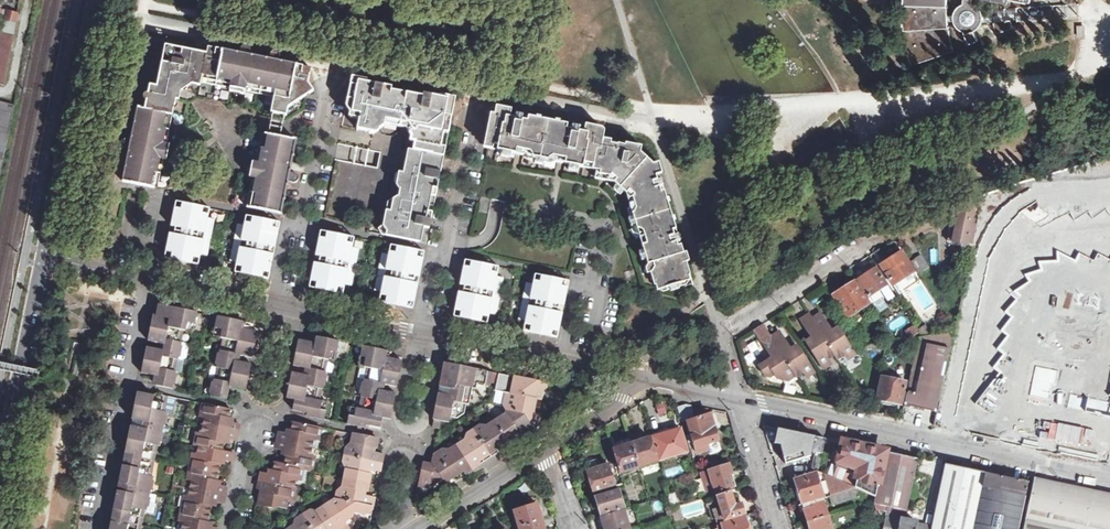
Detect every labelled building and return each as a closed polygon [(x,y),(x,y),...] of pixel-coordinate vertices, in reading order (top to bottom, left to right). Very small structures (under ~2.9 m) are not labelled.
[(1018,20),(1018,13),(1018,8),(1073,4),(1072,0),(991,0),(991,5),(991,11),(981,11),(979,8),(975,5),(972,4),(973,0),(965,0),(965,4),(961,6),(958,8),(956,11),(955,16),(947,16),(947,9),(947,0),(905,0),(904,15),(904,36),(906,67),(955,51),(953,44),(951,36),(949,27),(948,21),(955,21),(957,25),(961,29),(966,31),(970,43),(979,40),(976,30),(979,28),(981,26),(983,22),(994,22),(995,28),(997,33),(1014,28),(1012,24),(1012,20),(1018,20)] [(0,8),(0,18),(2,19),(0,29),(0,32),(14,36),(16,22),(18,13),(0,8)] [(13,37),(0,34),(0,42),(12,45),(13,37)] [(309,94),(322,90),(316,81),(320,68),(215,45),(213,53),(174,43),(168,63),(166,63),(162,65),(157,87),(153,86),(149,88),(149,93),(152,94),(150,102),(147,101),(145,109),(138,108),(136,118),(144,120),(143,122),(143,124),(143,125),(141,133),(140,139),(137,153),(137,154),(134,168),(133,173),(125,171),(123,182),(154,188),(155,180),(160,178),(162,166),(158,164),(159,158),(163,159),(167,160),(170,145),(167,144),(162,143),(163,136),(168,135),(171,121),(167,118),(168,114),(171,98),(176,99),(177,90),(192,80),(201,82),(207,83),(210,87),(245,94),(246,91),(250,92),(252,96),(265,98),(268,96),(274,97),(274,100),(271,111),(271,112),(287,116),(288,107),(292,105),(290,101),(292,100),(305,93),(306,92),(308,92),(309,94)] [(9,58),(11,51),(0,48),(0,55),(9,58)] [(9,58),(0,55),(0,63),(8,65),(9,58)] [(346,106),(350,112),(349,116),(359,119),(358,124),(380,129),(383,126),(383,124),(406,128),(411,136),(415,142),(413,150),(412,158),(406,161),(406,162),(404,172),(400,189),(399,197),(398,197),(398,196),(393,199),(389,220),(384,219),(382,227),(387,231),(386,235),(418,241),(422,239),(424,227),(429,228),(431,218),(427,217),(428,211),(431,195),(433,188),(437,189),(446,147),(441,146),(444,132),(446,123),(450,124),(456,98),(440,94),(439,97),(423,94),(422,97),(407,93),(406,93),(405,100),(398,99),(399,95),(391,93),(392,88),(367,82),(368,80),(352,77),(346,106)] [(201,82),(192,80),(177,90),(176,99),(179,99),(181,91),(184,90),(189,86),(192,84),(201,85),(201,82)] [(306,96),(307,96),(305,93),(292,100),(294,103),(306,96)] [(0,101),(0,159),(3,160),(14,105),(0,101)] [(498,145),(497,150),(501,151),(511,153),(516,154),(517,149),(524,150),(530,151),(532,157),(534,157),(544,159),(549,160),(550,157),(552,156),(558,157),(566,159),(564,164),(569,164),(578,166),(583,167),(584,162),(593,164),(593,169),(600,171),(611,173),(611,175),(615,179),(613,181),(617,185),(623,190),(626,194),(627,193),(629,193),(633,195),(632,196),(633,197),(634,202),(636,207),(634,211),(632,211),(633,216),(636,225),(637,229),(639,229),(643,230),(645,236),(647,243),(642,244),(644,250),(647,259),(648,264),(653,262),(654,267),(652,271),(650,272),(655,285),(661,283),(666,286),(666,287),(670,286),(678,283),(682,282),(683,276),(690,274),(681,244),(678,245),(677,242),(677,241),(674,235),(677,234),(678,234),(675,224),(674,223),(673,222),(672,222),(670,217),(671,217),(672,216),(672,215),(672,214),(666,196),(665,194),(664,194),(662,194),(656,196),(654,188),(660,187),(657,178),(656,175),(659,174),(656,163),(653,163),(641,152),(641,149),(618,145),(617,148),(610,147),(611,143),(602,141),(604,132),(604,131),(604,130),(604,129),(603,128),(601,127),(586,124),(584,132),(579,131),(580,129),(572,127),(571,133),(564,131),(564,126),(564,125),(564,124),(561,123),(560,124),(559,124),(559,125),(554,124),(555,123),(555,122),(554,122),(553,121),(542,119),(541,119),(541,120),(540,120),(540,121),(536,120),(536,119),(535,119),(535,118),(534,117),(532,117),(531,117),(531,118),(531,119),(530,119),(529,125),(522,123),(523,118),(515,116),(515,118),(510,117),(512,109),(496,106),(489,143),(498,145)] [(125,171),(133,173),(134,168),(137,154),(137,153),(140,139),(141,133),(143,125),(143,124),(143,122),(144,120),(136,118),(133,138),(129,137),(127,139),(125,142),(125,144),(126,147),(129,149),(125,171)] [(358,124),(357,130),(374,133),(379,130),(380,129),(358,124)] [(415,142),(411,136),(406,128),(383,124),(383,126),(403,131),(410,141),(415,142)] [(297,140),(259,132),(244,206),(282,214),(288,181),(294,183),(297,181),(299,179),(299,176),(296,173),(290,172),(297,140)] [(617,185),(616,185),(614,188),(620,194),(623,190),(617,185)] [(384,219),(389,220),(393,199),(392,199),(387,203),(384,219)] [(201,265),(203,255),(210,257),(218,218),(211,217),(213,208),(176,200),(170,226),(175,227),(174,232),(169,231),(164,257),(201,265)] [(972,249),(977,227),(972,225),(974,213),(959,210),(955,226),(951,225),(948,241),(953,242),(952,245),(972,249)] [(275,247),(280,222),(247,215),(245,225),(238,223),(230,261),(237,262),(235,272),(269,279),(273,255),(274,254),(271,253),(271,252),(269,249),(267,249),(268,245),(275,247)] [(321,230),(316,255),(323,257),(322,260),(321,260),(318,262),(318,263),(314,262),(309,287),(343,294),(345,284),(352,286),(359,248),(353,247),(355,237),(321,230)] [(977,335),(1109,364),(1109,278),(1102,276),(1107,249),(1039,234),(1033,261),(993,253),(977,335)] [(1020,238),(1016,256),(1031,260),(1035,241),(1020,238)] [(418,283),(415,282),(415,281),(413,279),(412,278),(412,275),(420,276),(425,251),(391,245),(389,254),(382,253),(375,290),(382,291),(379,301),(413,308),(418,283)] [(892,282),(913,269),(902,251),(894,256),(892,253),(882,261),(880,258),(877,259),(892,282)] [(911,261),(919,273),(929,268),(921,255),(911,261)] [(465,259),(460,284),(468,286),(467,289),(465,289),(462,291),(462,292),(459,291),(454,316),(487,323),(490,313),(496,315),(504,277),(497,276),(499,267),(465,259)] [(858,280),(869,297),(888,285),(877,268),(875,268),(867,273),(866,270),(862,264),(858,266),(863,272),(864,275),(859,279),(858,280)] [(892,282),(893,285),(914,271),(913,269),(892,282)] [(563,312),(559,312),(560,311),(558,308),(556,308),(556,304),(564,305),(569,281),(535,274),(533,283),(526,282),(519,319),(526,321),(524,330),(557,337),(563,312)] [(833,295),(847,317),(870,303),(856,281),(833,295)] [(172,307),(160,304),(158,316),(170,318),(172,307)] [(197,312),(183,309),(172,307),(170,318),(158,316),(154,315),(148,340),(165,344),(163,351),(147,347),(142,373),(158,376),(156,385),(172,389),(176,372),(173,371),(176,359),(178,360),(182,343),(179,342),(181,330),(184,331),(186,322),(195,324),(197,312)] [(809,345),(824,369),(830,364),(827,360),(834,356),(837,360),(844,355),(847,359),(855,353),(841,331),(835,335),(832,332),(821,314),(813,319),(810,315),(801,320),(812,338),(815,341),(809,345)] [(218,316),(215,328),(224,330),(222,339),(225,339),(223,351),(220,351),(217,368),(219,368),(217,380),(214,380),(211,396),(227,399),(230,386),(246,389),(251,364),(235,360),(236,353),(253,357),(258,335),(258,331),(251,330),(252,324),(255,324),(233,319),(218,316)] [(184,331),(193,332),(195,324),(186,322),(184,331)] [(754,329),(763,343),(771,338),(762,324),(762,325),(759,326),(754,329)] [(215,328),(214,338),(222,339),(224,330),(215,328)] [(919,337),(904,404),(936,412),(954,331),(919,337)] [(773,358),(774,361),(769,365),(767,362),(759,367),(765,376),(769,376),(774,373),(777,378),(783,379),(793,372),(795,375),(797,378),(804,373),(806,376),(814,371),(811,367),(800,349),(793,353),(792,350),(780,332),(771,338),(763,343),(773,358)] [(340,341),(324,338),(317,336),(315,343),(299,340),(294,365),(310,369),(308,375),(292,372),(287,398),(295,399),(293,409),(298,410),(297,414),(317,418),(320,401),(317,400),(319,388),(323,389),(326,371),(323,371),(326,359),(329,360),(331,351),(338,352),(340,341)] [(393,352),(373,348),(363,346),(359,366),(369,368),(367,380),(365,380),(361,397),(364,398),(362,409),(351,407),(348,424),(380,431),(381,427),(382,422),(383,417),(391,418),(391,417),(396,393),(379,390),(381,383),(397,386),(403,361),(402,361),(391,358),(393,352)] [(338,352),(331,351),(329,360),(336,361),(338,352)] [(438,393),(431,427),(440,428),(441,420),(448,422),(450,417),(457,418),(464,414),(466,403),(469,404),(472,388),(477,389),(478,383),(490,386),(491,384),(493,372),(468,367),(445,362),(439,386),(456,390),(455,397),(438,393)] [(945,418),(1109,454),(1109,399),(958,365),(945,418)] [(783,379),(791,381),(797,378),(795,375),(793,372),(783,379)] [(505,392),(502,405),(507,412),(495,420),(487,425),(480,425),(473,429),(467,433),(465,440),(457,445),(450,449),(443,449),(433,456),(437,460),(431,465),(424,463),(419,485),(429,488),(443,479),(447,485),(454,481),(462,476),(459,471),(462,469),(465,474),(481,464),(477,459),(481,456),(484,461),(499,452),(496,447),(499,445),(502,450),(518,440),(515,435),(518,433),(520,435),(526,431),(524,429),(539,419),(534,410),(531,410),(531,407),(534,407),(536,399),(541,400),(542,391),(546,388),(547,383),(537,381),(526,379),(526,382),(515,380),(515,377),(514,377),(500,374),(499,373),(496,384),(495,390),(505,392)] [(882,377),(877,399),(901,404),(906,382),(882,377)] [(147,511),(149,512),(156,477),(153,477),(160,446),(163,447),(169,413),(166,412),(170,396),(154,393),(154,395),(138,392),(132,419),(148,423),(147,429),(131,426),(125,453),(142,456),(141,460),(125,457),(119,484),(135,487),(134,494),(118,491),(112,517),(128,521),(128,525),(111,521),(110,528),(143,528),(147,511)] [(201,416),(204,417),(200,433),(197,432),(195,444),(198,445),(197,453),(193,453),(188,478),(192,478),(188,495),(185,494),(180,520),(183,520),(181,528),(218,528),(207,526),(212,501),(223,504),(226,487),(216,485),(221,459),(232,461),(233,453),(223,451),(225,438),(236,440),(239,424),(229,422),(231,409),(203,403),(201,416)] [(677,407),(682,422),(691,419),(687,405),(677,407)] [(696,449),(719,441),(719,440),(717,434),(723,432),(720,423),(714,425),(711,414),(705,416),(697,418),(687,421),(692,436),(696,447),(696,449)] [(318,440),(321,428),(321,427),(293,422),(290,434),(280,432),(276,449),(287,451),(284,463),(274,461),(271,474),(262,472),(258,489),(259,489),(264,490),(263,494),(261,494),(259,505),(274,508),(274,505),(286,508),(289,499),(295,500),(298,487),(296,487),(297,480),(299,481),(303,467),(313,469),(315,457),(312,456),(316,439),(318,440)] [(774,437),(776,429),(767,427),(765,435),(774,437)] [(660,460),(687,451),(681,428),(668,432),(653,437),(660,460)] [(778,428),(774,445),(780,446),(786,465),(811,456),(812,452),(815,453),(809,474),(815,472),(817,472),(818,471),(826,439),(778,428)] [(668,432),(667,429),(652,433),(653,437),(668,432)] [(352,441),(347,448),(343,463),(346,468),(343,485),(338,490),(336,498),(318,511),(310,509),(296,519),(295,525),(289,528),(327,528),(349,528),(346,525),(347,525),(343,518),(354,511),(371,515),(375,497),(364,495),(365,491),(367,492),(371,474),(368,473),(369,469),(380,471),(383,454),(373,452),(373,448),(376,448),(377,445),(378,439),(354,434),(352,441)] [(687,437),(690,450),(696,449),(696,447),(692,436),(687,437)] [(639,466),(657,460),(650,438),(643,440),(642,437),(635,439),(636,442),(632,444),(639,466)] [(631,440),(620,443),(621,447),(614,449),(621,472),(639,466),(632,444),(631,440)] [(905,516),(918,459),(844,442),(838,467),(831,465),(827,477),(855,489),(875,498),(874,503),(876,509),(886,512),(900,515),(905,516)] [(709,469),(716,492),(731,487),(731,486),(734,485),(734,484),(730,474),(732,473),(729,463),(709,469)] [(616,488),(609,464),(587,470),(595,495),(616,488)] [(1028,482),(1027,482),(945,464),(933,522),(931,528),(1018,528),(1028,482)] [(664,469),(666,478),(683,474),(681,465),(664,469)] [(817,472),(815,472),(815,474),(795,480),(792,481),(795,490),(798,489),(802,504),(816,500),(822,499),(829,497),(854,490),(855,489),(827,477),(817,472)] [(1036,478),(1034,478),(1033,483),(1024,528),(1109,528),(1109,494),(1036,478)] [(623,508),(617,490),(595,497),(601,514),(623,508)] [(829,497),(832,506),(857,498),(854,490),(829,497)] [(731,492),(718,496),(725,520),(745,514),(744,513),(746,513),(743,504),(742,504),(741,503),(735,505),(734,501),(731,494),(731,492)] [(735,494),(735,493),(731,494),(734,501),(735,505),(741,503),(740,499),(737,500),(735,494)] [(519,526),(542,519),(538,506),(541,505),(539,499),(529,503),(529,506),(514,510),(519,526)] [(808,523),(827,517),(822,499),(816,500),(802,504),(799,505),(802,513),(799,514),(800,517),(806,515),(808,523)] [(671,510),(673,516),(674,521),(684,519),(681,507),(671,510)] [(602,518),(599,519),(602,528),(604,527),(605,528),(628,528),(629,528),(623,511),(602,518)] [(877,512),(871,514),(873,522),(879,520),(877,512)] [(886,512),(883,528),(897,528),(900,515),(886,512)] [(749,515),(722,523),(724,528),(749,528),(748,525),(752,524),(749,515)] [(897,528),(916,528),(919,519),(905,516),(900,515),(897,528)] [(827,517),(808,523),(810,528),(831,528),(827,517)] [(520,528),(549,528),(548,527),(544,528),(542,519),(519,526),(520,528)] [(916,528),(931,528),(933,522),(919,519),(916,528)]
